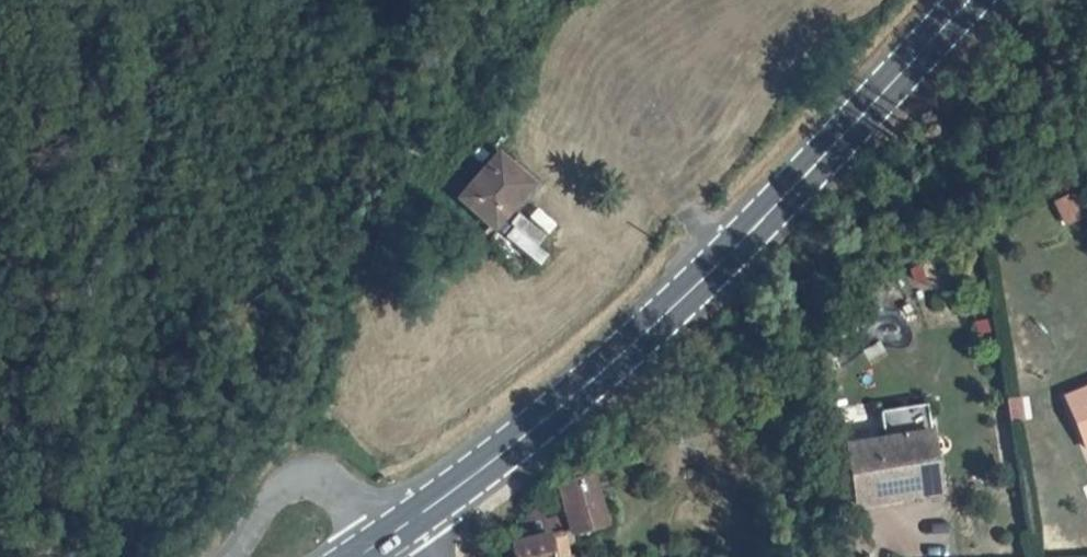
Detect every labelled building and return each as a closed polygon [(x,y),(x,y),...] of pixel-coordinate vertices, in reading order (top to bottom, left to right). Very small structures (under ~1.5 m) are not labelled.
[(448,200),(489,236),(534,186),(493,150),(448,200)] [(1052,197),(1060,225),(1084,218),(1075,190),(1052,197)] [(1061,393),(1068,410),(1045,420),(1057,449),(1086,437),(1086,382),(1061,393)] [(1006,423),(1030,420),(1028,401),(1004,403),(1006,423)] [(819,435),(823,463),(848,459),(857,513),(913,505),(900,421),(819,435)] [(831,517),(857,513),(848,459),(823,463),(831,517)] [(565,484),(575,539),(607,533),(597,478),(565,484)] [(526,514),(537,532),(549,523),(541,498),(526,514)] [(537,532),(521,545),(523,556),(570,556),(563,525),(551,528),(549,523),(537,532)]
